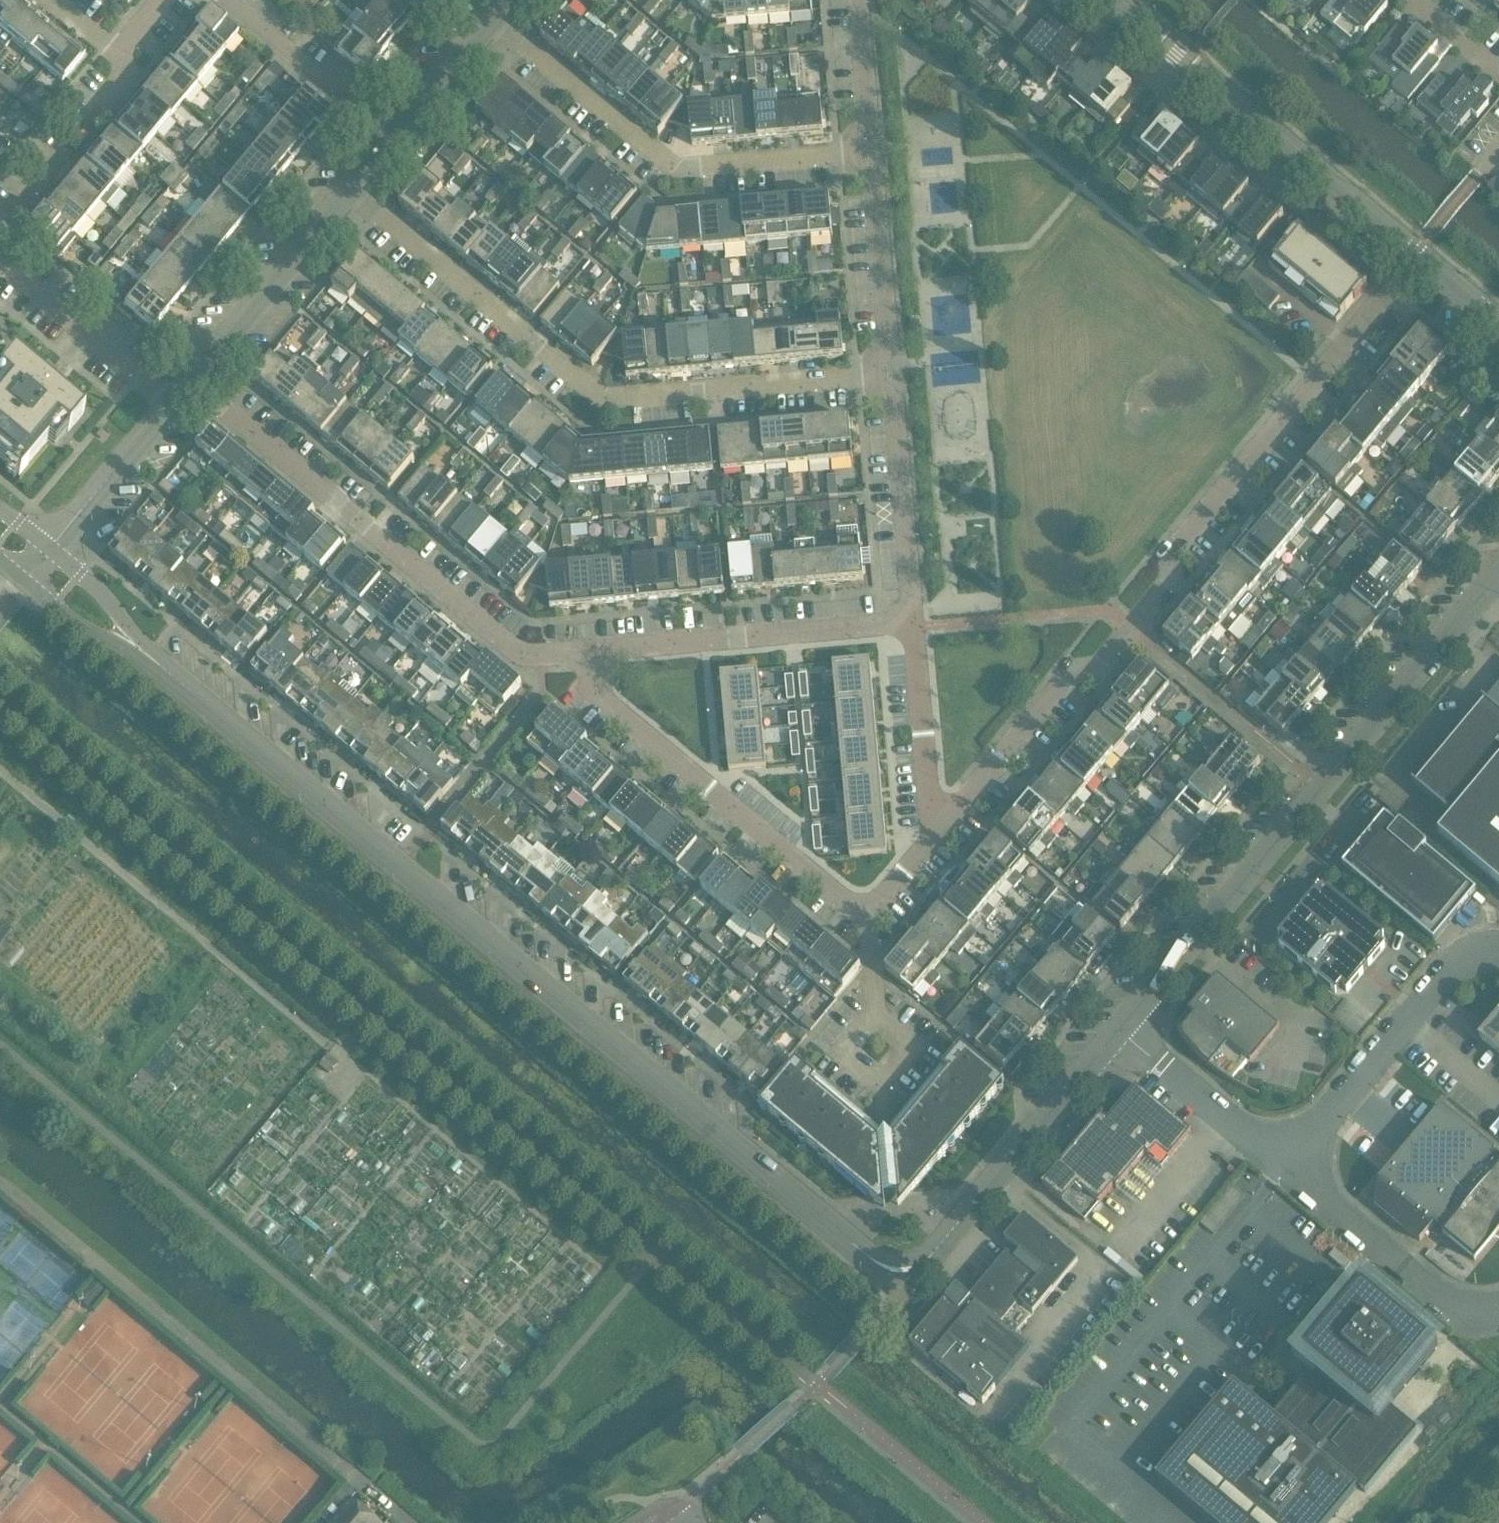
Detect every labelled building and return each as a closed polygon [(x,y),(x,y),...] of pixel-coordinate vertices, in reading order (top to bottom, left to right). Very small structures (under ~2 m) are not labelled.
[(34,13),(18,0),(0,22),(0,31),(12,41),(34,13)] [(18,0),(0,0),(0,22),(18,0)] [(315,6),(308,0),(307,0),(300,8),(308,14),(315,6)] [(411,0),(377,0),(378,1),(377,1),(406,25),(420,8),(411,0)] [(420,8),(427,0),(411,0),(420,8)] [(607,1),(605,0),(596,0),(593,3),(600,9),(607,1)] [(663,1),(662,0),(652,0),(650,3),(657,8),(663,1)] [(720,0),(687,0),(713,22),(720,0)] [(746,0),(720,0),(713,22),(747,19),(746,0)] [(768,0),(746,0),(747,19),(769,17),(768,0)] [(789,0),(768,0),(769,17),(791,15),(789,0)] [(812,0),(789,0),(791,15),(813,13),(812,0)] [(1009,0),(967,0),(966,1),(974,8),(969,14),(986,28),(1009,0)] [(1021,19),(1032,6),(1027,2),(1025,0),(1009,0),(986,28),(1003,41),(1007,36),(1016,43),(1030,26),(1021,19)] [(1388,7),(1379,0),(1334,0),(1321,16),(1351,42),(1360,31),(1365,35),(1388,7)] [(326,16),(333,8),(325,1),(319,9),(326,16)] [(392,41),(406,25),(377,1),(364,17),(357,11),(392,41)] [(650,16),(657,8),(650,3),(644,11),(650,16)] [(558,52),(584,21),(567,7),(541,37),(558,52)] [(238,34),(211,11),(209,9),(195,27),(223,51),(224,50),(238,34)] [(320,24),(326,16),(319,9),(312,17),(320,24)] [(392,41),(357,11),(343,28),(350,34),(379,58),(379,57),(392,41)] [(29,55),(51,28),(34,13),(12,41),(29,55)] [(575,66),(606,29),(589,15),(584,21),(558,52),(575,66)] [(646,21),(640,15),(633,23),(640,29),(646,21)] [(938,34),(947,24),(941,19),(933,29),(938,34)] [(1031,76),(1066,34),(1049,20),(1039,33),(1030,26),(1016,43),(1024,50),(1015,62),(1031,76)] [(633,37),(640,29),(633,23),(626,31),(633,37)] [(944,39),(953,29),(947,24),(938,34),(944,39)] [(223,51),(195,27),(194,28),(195,29),(182,44),(217,73),(211,68),(225,51),(224,50),(223,51)] [(45,68),(68,41),(51,28),(29,55),(45,68)] [(1440,63),(1430,55),(1438,46),(1417,29),(1409,38),(1397,28),(1378,51),(1404,73),(1392,87),(1408,101),(1440,63)] [(591,79),(617,49),(601,35),(606,29),(575,66),(591,79)] [(797,40),(796,30),(787,31),(788,41),(797,40)] [(379,58),(350,34),(349,35),(350,36),(337,52),(363,74),(365,76),(371,69),(381,58),(379,57),(379,58)] [(754,44),(753,34),(744,35),(745,45),(754,44)] [(1080,68),(1072,61),(1082,48),(1066,34),(1031,76),(1048,89),(1057,78),(1066,85),(1080,68)] [(694,52),(699,46),(691,39),(686,46),(694,52)] [(798,50),(797,40),(788,41),(789,51),(798,50)] [(62,83),(85,56),(68,41),(45,68),(62,83)] [(673,56),(679,49),(673,43),(666,51),(673,56)] [(217,73),(182,44),(168,61),(197,85),(203,90),(217,73)] [(755,54),(754,44),(745,45),(746,55),(755,54)] [(707,52),(699,46),(694,52),(701,59),(707,52)] [(608,94),(634,63),(617,49),(591,79),(608,94)] [(666,64),(673,56),(666,51),(660,59),(666,64)] [(799,67),(798,56),(790,57),(791,67),(799,67)] [(756,70),(755,60),(747,61),(748,71),(756,70)] [(197,85),(168,61),(154,78),(183,102),(197,85)] [(256,76),(263,68),(255,62),(248,70),(256,76)] [(992,68),(985,62),(980,68),(988,74),(992,68)] [(1086,111),(1116,76),(1099,62),(1088,75),(1080,68),(1066,85),(1074,92),(1069,97),(1086,111)] [(625,107),(650,77),(634,63),(608,94),(625,107)] [(713,74),(712,64),(704,65),(705,75),(713,74)] [(800,77),(799,67),(791,67),(792,78),(800,77)] [(249,85),(256,76),(248,70),(241,78),(249,85)] [(757,81),(756,70),(748,71),(749,81),(757,81)] [(267,86),(274,78),(267,71),(260,79),(267,86)] [(714,84),(713,74),(705,75),(706,85),(714,84)] [(1136,114),(1121,102),(1132,89),(1116,76),(1086,111),(1103,125),(1107,120),(1116,127),(1122,120),(1127,125),(1136,114)] [(641,121),(667,90),(650,77),(625,107),(641,121)] [(1489,106),(1483,101),(1493,89),(1493,88),(1492,89),(1482,80),(1474,90),(1465,82),(1457,91),(1439,77),(1423,96),(1460,127),(1461,128),(1472,115),(1477,120),(1489,106)] [(183,102),(154,78),(141,94),(169,118),(183,102)] [(261,94),(267,86),(260,79),(253,88),(261,94)] [(17,88),(7,80),(2,86),(11,94),(17,88)] [(495,127),(521,96),(504,82),(478,112),(495,127)] [(305,90),(291,106),(291,107),(319,131),(334,114),(305,90)] [(680,127),(686,107),(667,90),(641,121),(659,136),(669,123),(680,127)] [(169,118),(141,94),(127,111),(155,135),(169,118)] [(824,134),(820,95),(798,97),(802,136),(824,134)] [(234,102),(226,96),(220,104),(227,110),(234,102)] [(512,141),(538,110),(521,96),(495,127),(512,141)] [(802,136),(798,97),(776,99),(780,138),(802,136)] [(780,138),(776,99),(755,100),(758,140),(780,138)] [(758,140),(755,100),(733,102),(737,142),(758,140)] [(737,142),(733,102),(712,104),(715,144),(737,142)] [(45,111),(36,103),(30,110),(40,118),(45,111)] [(221,119),(227,110),(220,104),(213,112),(221,119)] [(715,144),(712,104),(686,107),(680,127),(691,130),(693,146),(715,144)] [(239,120),(246,112),(238,105),(231,114),(239,120)] [(319,131),(291,107),(291,106),(290,105),(275,123),(304,147),(317,131),(319,132),(319,131)] [(1038,118),(1045,110),(1038,105),(1032,113),(1038,118)] [(529,155),(555,124),(538,110),(512,141),(529,155)] [(1044,123),(1050,115),(1045,110),(1038,118),(1044,123)] [(155,135),(127,111),(113,127),(141,151),(155,135)] [(232,128),(239,120),(231,114),(224,122),(232,128)] [(36,123),(26,115),(20,121),(30,129),(36,123)] [(304,147),(275,123),(268,116),(254,133),(262,139),(290,163),(304,147)] [(1153,167),(1183,132),(1172,122),(1164,131),(1159,127),(1156,131),(1142,119),(1133,130),(1138,134),(1132,141),(1141,148),(1137,154),(1153,167)] [(546,169),(571,138),(555,124),(529,155),(546,169)] [(141,151),(113,127),(99,144),(128,168),(141,151)] [(200,144),(207,135),(199,129),(192,137),(200,144)] [(1197,166),(1189,159),(1200,146),(1183,132),(1153,167),(1169,180),(1164,186),(1173,194),(1197,166)] [(483,150),(489,142),(483,136),(476,144),(483,150)] [(193,152),(200,144),(192,137),(185,145),(193,152)] [(562,182),(587,152),(571,138),(546,169),(562,182)] [(211,153),(218,145),(210,139),(203,147),(211,153)] [(290,163),(262,139),(248,155),(277,179),(290,163)] [(128,168),(99,144),(85,161),(114,185),(128,168)] [(476,157),(483,150),(476,144),(469,152),(476,157)] [(204,162),(210,155),(211,153),(203,147),(196,155),(204,162)] [(578,196),(604,165),(587,152),(562,182),(578,196)] [(277,179),(248,155),(234,172),(263,196),(277,179)] [(472,162),(466,156),(459,164),(466,170),(472,162)] [(1203,209),(1233,173),(1216,160),(1205,173),(1197,166),(1173,194),(1183,202),(1188,196),(1203,209)] [(114,185),(85,161),(71,177),(106,206),(119,190),(113,185),(114,185)] [(174,178),(181,170),(173,164),(166,172),(174,178)] [(459,178),(466,170),(459,164),(452,172),(459,178)] [(516,177),(522,169),(516,164),(509,172),(516,177)] [(595,210),(621,179),(604,165),(578,196),(595,210)] [(182,185),(188,177),(181,170),(174,178),(182,185)] [(167,187),(174,178),(166,172),(159,180),(167,187)] [(263,196),(234,172),(220,189),(249,213),(263,196)] [(509,185),(516,177),(509,172),(503,179),(509,185)] [(1247,207),(1239,200),(1249,187),(1233,173),(1203,209),(1220,223),(1224,217),(1232,224),(1247,207)] [(418,221),(444,191),(426,175),(400,206),(418,221)] [(106,206),(71,177),(57,194),(86,218),(99,202),(106,207),(106,206)] [(175,193),(182,185),(174,178),(167,187),(175,193)] [(613,225),(638,194),(621,179),(595,210),(613,225)] [(1495,179),(1488,186),(1497,195),(1498,193),(1498,183),(1495,179)] [(499,197),(505,190),(499,184),(492,192),(499,197)] [(249,213),(220,189),(206,206),(235,230),(249,213)] [(434,234),(460,204),(444,191),(418,221),(434,234)] [(492,205),(499,197),(492,192),(486,200),(492,205)] [(555,197),(549,192),(542,199),(549,205),(555,197)] [(86,218),(57,194),(44,209),(46,211),(45,212),(72,234),(86,218)] [(144,210),(151,202),(143,196),(136,204),(144,210)] [(833,237),(829,197),(807,199),(811,239),(833,237)] [(542,213),(549,205),(542,199),(536,207),(542,213)] [(811,239),(807,199),(785,201),(788,241),(811,239)] [(647,253),(660,212),(645,200),(620,230),(647,253)] [(788,241),(785,201),(764,203),(767,243),(788,241)] [(1156,216),(1164,206),(1158,201),(1150,211),(1156,216)] [(767,243),(764,203),(743,205),(746,244),(767,243)] [(137,219),(144,210),(136,204),(129,212),(137,219)] [(451,248),(477,218),(460,204),(434,234),(451,248)] [(156,220),(162,212),(155,205),(148,213),(156,220)] [(746,244),(743,205),(721,206),(725,246),(746,244)] [(1254,251),(1283,216),(1271,205),(1264,214),(1259,210),(1255,214),(1247,207),(1232,224),(1241,231),(1236,237),(1254,251)] [(235,230),(206,206),(192,222),(221,246),(235,230)] [(725,246),(721,206),(699,208),(703,248),(725,246)] [(1162,221),(1170,211),(1164,206),(1156,216),(1162,221)] [(46,211),(44,209),(43,208),(28,227),(30,228),(56,251),(70,234),(71,235),(72,234),(45,212),(46,211)] [(703,248),(699,208),(678,210),(682,250),(703,248)] [(682,250),(678,210),(660,212),(647,253),(682,250)] [(532,225),(538,217),(532,212),(525,220),(532,225)] [(149,228),(156,220),(148,213),(141,222),(149,228)] [(467,262),(493,231),(477,218),(451,248),(467,262)] [(582,219),(575,227),(582,233),(589,225),(582,219)] [(525,233),(532,225),(525,220),(519,228),(525,233)] [(221,246),(192,222),(178,239),(207,263),(221,246)] [(575,240),(582,233),(575,227),(569,235),(575,240)] [(116,243),(123,235),(115,229),(109,237),(116,243)] [(1361,281),(1350,272),(1345,269),(1340,268),(1336,265),(1340,259),(1331,251),(1326,257),(1322,252),(1320,249),(1317,244),(1305,235),(1305,234),(1300,229),(1296,233),(1295,232),(1285,244),(1286,245),(1269,266),(1336,322),(1354,301),(1355,303),(1365,291),(1364,290),(1367,286),(1361,281)] [(510,246),(510,245),(493,231),(467,262),(484,276),(510,246)] [(110,252),(116,243),(109,237),(102,245),(110,252)] [(128,253),(135,245),(127,238),(120,246),(128,253)] [(510,245),(510,246),(484,276),(500,290),(532,252),(533,251),(516,238),(510,245)] [(194,279),(207,263),(178,239),(165,255),(194,279)] [(565,253),(572,245),(565,240),(558,247),(565,253)] [(1204,257),(1213,247),(1207,242),(1198,252),(1204,257)] [(121,261),(128,253),(120,246),(113,255),(121,261)] [(558,261),(565,253),(558,247),(552,255),(558,261)] [(517,304),(543,273),(549,266),(532,252),(500,290),(517,304)] [(94,270),(102,261),(94,254),(87,263),(94,270)] [(817,264),(816,254),(808,254),(808,265),(817,264)] [(194,279),(165,255),(151,272),(180,296),(194,279)] [(350,300),(376,270),(359,255),(333,286),(350,300)] [(774,268),(773,258),(764,258),(765,268),(774,268)] [(731,272),(730,261),(721,262),(722,272),(731,272)] [(106,279),(114,270),(106,264),(98,273),(106,279)] [(818,274),(817,264),(808,265),(809,275),(818,274)] [(688,275),(687,265),(678,266),(679,276),(688,275)] [(775,278),(774,268),(765,268),(766,279),(775,278)] [(1242,277),(1233,268),(1226,275),(1235,283),(1242,277)] [(367,315),(393,284),(376,270),(350,300),(367,315)] [(1236,283),(1269,311),(1280,298),(1247,270),(1236,283)] [(627,284),(633,277),(625,271),(620,277),(627,284)] [(166,312),(180,296),(151,272),(137,288),(136,290),(137,291),(138,290),(163,311),(164,310),(166,312)] [(732,282),(731,272),(722,272),(723,283),(732,282)] [(534,318),(560,288),(543,273),(517,304),(534,318)] [(607,288),(613,280),(607,274),(600,282),(607,288)] [(689,286),(688,275),(679,276),(680,286),(689,286)] [(641,284),(633,277),(627,284),(635,291),(641,284)] [(819,290),(818,280),(810,281),(811,291),(819,290)] [(163,311),(138,290),(137,291),(136,290),(137,288),(129,282),(111,304),(131,320),(134,316),(152,331),(168,313),(166,312),(164,310),(163,311)] [(600,296),(607,288),(600,282),(594,290),(600,296)] [(384,328),(409,298),(393,284),(367,315),(384,328)] [(776,294),(775,284),(767,285),(768,295),(776,294)] [(733,298),(732,288),(724,289),(725,299),(733,298)] [(820,300),(819,290),(811,291),(812,301),(820,300)] [(690,302),(689,292),(681,292),(682,303),(690,302)] [(559,339),(584,308),(567,293),(541,324),(559,339)] [(777,304),(776,294),(768,295),(769,305),(777,304)] [(647,306),(646,295),(638,296),(639,306),(647,306)] [(400,342),(426,311),(409,298),(384,328),(400,342)] [(734,308),(733,298),(725,299),(726,309),(734,308)] [(691,312),(690,302),(682,303),(683,313),(691,312)] [(648,316),(647,306),(639,306),(640,317),(648,316)] [(575,353),(601,322),(584,308),(559,339),(575,353)] [(338,323),(344,315),(337,310),(331,318),(338,323)] [(417,356),(443,325),(426,311),(400,342),(417,356)] [(331,331),(338,323),(331,318),(324,326),(331,331)] [(844,358),(840,318),(818,320),(822,360),(844,358)] [(822,360),(818,320),(796,322),(799,362),(822,360)] [(614,358),(620,338),(601,322),(575,353),(593,367),(603,355),(614,358)] [(799,362),(796,322),(775,324),(778,364),(799,362)] [(778,364),(775,324),(753,326),(757,366),(778,364)] [(434,370),(459,339),(443,325),(417,356),(434,370)] [(757,366),(753,326),(732,328),(735,368),(757,366)] [(735,368),(732,328),(710,330),(714,370),(735,368)] [(321,343),(327,336),(320,330),(314,338),(321,343)] [(714,370),(710,330),(689,332),(692,372),(714,370)] [(1448,354),(1419,330),(1405,347),(1442,378),(1446,373),(1438,366),(1448,354)] [(692,372),(689,332),(667,334),(671,374),(692,372)] [(671,374),(667,334),(646,336),(649,376),(671,374)] [(649,376),(646,336),(620,338),(614,358),(625,362),(627,378),(649,376)] [(371,351),(377,343),(371,337),(364,345),(371,351)] [(314,351),(321,343),(314,338),(307,346),(314,351)] [(450,384),(476,353),(459,339),(434,370),(450,384)] [(364,359),(371,351),(364,345),(357,353),(364,359)] [(1442,378),(1405,347),(1391,364),(1420,388),(1429,377),(1437,384),(1442,378)] [(272,394),(298,363),(281,349),(255,380),(272,394)] [(467,398),(493,367),(476,353),(450,384),(467,398)] [(55,391),(58,387),(44,376),(41,379),(13,356),(0,371),(0,376),(5,380),(0,386),(0,460),(19,476),(60,427),(68,433),(83,414),(55,391)] [(289,408),(314,377),(321,369),(305,356),(298,364),(298,363),(272,394),(289,408)] [(354,371),(360,363),(354,358),(347,366),(354,371)] [(1420,388),(1391,364),(1377,381),(1414,411),(1418,406),(1411,399),(1420,388)] [(404,378),(410,371),(404,365),(397,373),(404,378)] [(347,379),(354,371),(347,366),(341,373),(347,379)] [(397,386),(404,378),(397,373),(391,381),(397,386)] [(494,421),(520,390),(503,375),(477,406),(494,421)] [(305,422),(331,391),(314,377),(289,408),(305,422)] [(1400,428),(1414,411),(1377,381),(1363,397),(1400,428)] [(387,399),(393,391),(387,386),(380,393),(387,399)] [(511,435),(537,404),(520,390),(494,421),(511,435)] [(322,435),(347,405),(331,391),(305,422),(322,435)] [(380,407),(387,399),(380,393),(374,401),(380,407)] [(437,406),(443,398),(437,393),(430,401),(437,406)] [(1400,428),(1363,397),(1349,414),(1386,445),(1400,428)] [(430,414),(437,406),(430,401),(424,408),(430,414)] [(1463,403),(1453,416),(1459,421),(1469,408),(1463,403)] [(527,449),(553,418),(537,404),(511,435),(527,449)] [(339,449),(364,419),(347,405),(322,435),(339,449)] [(1492,411),(1488,417),(1498,426),(1498,417),(1492,411)] [(420,426),(427,419),(420,413),(413,421),(420,426)] [(1386,445),(1349,414),(1336,430),(1365,454),(1374,443),(1382,450),(1386,445)] [(1488,417),(1483,422),(1491,429),(1482,440),(1498,455),(1498,426),(1488,417)] [(544,462),(570,431),(553,418),(527,449),(544,462)] [(355,463),(381,433),(364,419),(339,449),(355,463)] [(853,459),(849,419),(827,421),(830,461),(853,459)] [(413,434),(420,426),(413,421),(407,429),(413,434)] [(830,461),(827,421),(805,423),(809,463),(830,461)] [(809,463),(805,423),(784,425),(788,465),(809,463)] [(788,465),(784,425),(762,427),(766,467),(788,465)] [(766,467),(762,427),(741,429),(745,469),(766,467)] [(206,474),(232,443),(215,428),(188,460),(206,474)] [(745,469),(741,429),(718,431),(722,471),(745,469)] [(481,443),(488,435),(481,430),(475,438),(481,443)] [(1365,454),(1336,430),(1322,446),(1359,477),(1363,472),(1355,466),(1365,454)] [(570,484),(583,443),(570,431),(544,462),(570,484)] [(714,472),(710,432),(688,434),(691,474),(714,472)] [(372,477),(397,446),(381,433),(355,463),(372,477)] [(691,474),(688,434),(666,436),(669,476),(691,474)] [(669,476),(666,436),(644,438),(648,478),(669,476)] [(475,451),(481,443),(475,438),(468,446),(475,451)] [(648,478),(644,438),(623,439),(626,480),(648,478)] [(626,480),(623,439),(601,441),(605,482),(626,480)] [(1498,478),(1498,455),(1482,440),(1473,451),(1465,445),(1460,450),(1497,481),(1498,478)] [(605,482),(601,441),(583,443),(570,484),(571,485),(605,482)] [(222,488),(249,457),(232,443),(206,474),(222,488)] [(389,492),(415,461),(397,446),(372,477),(389,492)] [(1359,477),(1322,446),(1308,464),(1344,495),(1359,477)] [(464,463),(471,456),(464,450),(458,458),(464,463)] [(1483,497),(1497,481),(1460,450),(1456,455),(1464,462),(1454,473),(1483,497)] [(239,502),(265,471),(249,457),(222,488),(239,502)] [(458,471),(464,463),(458,458),(451,466),(458,471)] [(514,471),(521,463),(514,458),(508,465),(514,471)] [(508,479),(514,471),(508,465),(501,473),(508,479)] [(416,514),(442,484),(424,469),(399,500),(416,514)] [(1340,500),(1303,470),(1288,487),(1325,518),(1340,500)] [(255,515),(281,484),(265,471),(239,502),(255,515)] [(1469,514),(1483,497),(1454,473),(1445,484),(1437,478),(1432,483),(1469,514)] [(837,486),(836,476),(827,477),(828,487),(837,486)] [(497,491),(504,483),(497,478),(491,486),(497,491)] [(794,490),(793,480),(784,481),(785,491),(794,490)] [(175,489),(165,481),(160,488),(169,496),(175,489)] [(1455,530),(1469,514),(1432,483),(1428,488),(1436,495),(1426,506),(1455,530)] [(272,529),(298,498),(281,484),(255,515),(272,529)] [(433,528),(459,498),(442,484),(416,514),(433,528)] [(751,494),(750,484),(741,485),(742,495),(751,494)] [(491,499),(497,491),(491,486),(484,494),(491,499)] [(838,496),(837,486),(828,487),(829,497),(838,496)] [(1325,518),(1288,487),(1274,504),(1303,528),(1311,534),(1325,518)] [(698,499),(697,489),(688,489),(689,500),(698,499)] [(795,500),(794,490),(785,491),(786,501),(795,500)] [(655,503),(654,492),(645,493),(646,503),(655,503)] [(166,501),(156,493),(150,499),(161,507),(166,501)] [(752,504),(751,494),(742,495),(743,505),(752,504)] [(612,506),(611,496),(602,497),(603,507),(612,506)] [(288,543),(315,512),(298,498),(272,529),(288,543)] [(449,542),(475,511),(459,498),(433,528),(449,542)] [(699,509),(698,499),(689,500),(690,510),(699,509)] [(551,515),(557,508),(549,502),(544,509),(551,515)] [(656,513),(655,503),(646,503),(647,514),(656,513)] [(839,513),(838,503),(830,503),(831,513),(839,513)] [(202,512),(192,504),(187,511),(197,519),(202,512)] [(1303,528),(1274,504),(1261,520),(1298,550),(1302,545),(1294,539),(1303,528)] [(531,519),(538,512),(531,506),(524,513),(531,519)] [(612,517),(612,506),(603,507),(604,518),(612,517)] [(796,516),(795,506),(787,507),(788,517),(796,516)] [(1455,530),(1426,506),(1417,517),(1409,511),(1405,516),(1441,547),(1455,530)] [(565,515),(557,508),(551,515),(559,522),(565,515)] [(753,520),(752,510),(744,511),(745,521),(753,520)] [(466,556),(492,525),(475,511),(449,542),(466,556)] [(212,520),(210,519),(202,512),(197,519),(206,527),(212,520)] [(305,557),(329,529),(313,515),(315,513),(315,512),(288,543),(305,557)] [(525,527),(531,519),(524,513),(517,521),(525,527)] [(840,523),(839,513),(831,513),(832,524),(840,523)] [(192,523),(182,514),(177,521),(187,529),(192,523)] [(700,525),(699,515),(691,516),(691,526),(700,525)] [(797,527),(796,516),(788,517),(789,527),(797,527)] [(1441,547),(1405,516),(1400,522),(1408,528),(1398,540),(1427,564),(1441,547)] [(657,529),(656,519),(648,520),(648,530),(657,529)] [(754,531),(753,520),(745,521),(746,531),(754,531)] [(1298,550),(1261,520),(1247,536),(1276,560),(1285,549),(1293,556),(1298,550)] [(128,567),(152,538),(135,523),(110,553),(114,555),(128,567)] [(202,532),(192,523),(187,529),(197,538),(202,532)] [(614,533),(613,523),(604,524),(605,534),(614,533)] [(482,570),(508,539),(492,525),(466,556),(482,570)] [(701,535),(700,525),(691,526),(692,536),(701,535)] [(571,537),(570,527),(562,527),(563,537),(571,537)] [(323,572),(347,543),(329,529),(305,557),(323,572)] [(658,539),(657,529),(648,530),(649,540),(658,539)] [(235,540),(226,532),(220,538),(230,546),(235,540)] [(615,543),(614,533),(605,534),(606,544),(615,543)] [(1276,560),(1247,536),(1233,553),(1270,584),(1274,579),(1266,572),(1276,560)] [(572,547),(571,537),(563,537),(563,548),(572,547)] [(144,581),(169,551),(152,538),(128,567),(144,581)] [(1358,545),(1350,538),(1336,555),(1344,561),(1358,545)] [(499,583),(525,553),(508,539),(482,570),(499,583)] [(245,548),(235,540),(230,546),(239,554),(245,548)] [(864,581),(860,541),(838,543),(841,583),(864,581)] [(225,551),(215,542),(210,548),(220,557),(225,551)] [(841,583),(838,543),(816,545),(819,585),(841,583)] [(819,585),(816,545),(795,546),(798,586),(819,585)] [(798,586),(795,546),(773,548),(777,588),(798,586)] [(1312,562),(1319,568),(1333,552),(1326,546),(1312,562)] [(1408,587),(1423,570),(1394,546),(1384,557),(1376,551),(1372,556),(1408,587)] [(346,591),(369,562),(352,548),(328,576),(346,591)] [(777,588),(773,548),(752,550),(755,590),(777,588)] [(755,590),(752,550),(729,552),(733,592),(755,590)] [(161,595),(185,565),(169,551),(144,581),(161,595)] [(236,560),(225,551),(220,557),(231,566),(236,560)] [(538,589),(544,569),(525,553),(499,583),(517,598),(527,586),(538,589)] [(725,593),(721,553),(698,555),(702,595),(725,593)] [(1270,584),(1233,553),(1219,570),(1248,594),(1257,583),(1265,589),(1270,584)] [(702,595),(698,555),(677,557),(680,597),(702,595)] [(1394,603),(1408,587),(1372,556),(1367,562),(1375,568),(1366,579),(1394,603)] [(680,597),(677,557),(655,559),(659,599),(680,597)] [(269,567),(259,559),(253,566),(263,574),(269,567)] [(659,599),(655,559),(634,561),(637,601),(659,599)] [(637,601),(634,561),(612,563),(616,603),(637,601)] [(362,605),(386,576),(369,562),(346,591),(362,605)] [(616,603),(612,563),(591,565),(594,605),(616,603)] [(177,608),(202,579),(185,565),(161,595),(177,608)] [(594,605),(591,565),(569,567),(573,607),(594,605)] [(278,575),(269,567),(263,574),(272,582),(278,575)] [(573,607),(569,567),(544,569),(538,589),(549,593),(550,609),(573,607)] [(259,578),(248,570),(243,576),(253,585),(259,578)] [(1248,594),(1219,570),(1205,587),(1242,617),(1247,612),(1239,605),(1248,594)] [(379,619),(403,590),(386,576),(362,605),(379,619)] [(264,593),(269,587),(259,578),(253,585),(264,593)] [(194,622),(218,593),(202,579),(177,608),(194,622)] [(1380,620),(1394,603),(1366,579),(1356,591),(1348,584),(1344,589),(1380,620)] [(1242,617),(1205,587),(1192,603),(1221,627),(1230,616),(1238,622),(1242,617)] [(302,596),(293,588),(287,594),(297,603),(302,596)] [(1367,636),(1380,620),(1344,589),(1339,595),(1347,601),(1338,612),(1367,636)] [(395,632),(419,604),(403,590),(379,619),(395,632)] [(210,636),(235,607),(218,593),(194,622),(210,636)] [(292,606),(282,598),(276,604),(287,613),(292,606)] [(318,609),(308,601),(303,607),(312,616),(318,609)] [(1221,627),(1192,603),(1178,619),(1215,650),(1219,645),(1211,638),(1221,627)] [(412,647),(436,618),(419,604),(395,632),(412,647)] [(227,650),(252,621),(235,607),(210,636),(227,650)] [(1353,653),(1367,636),(1338,612),(1328,624),(1320,617),(1316,622),(1353,653)] [(429,660),(453,632),(436,618),(412,647),(429,660)] [(1215,650),(1178,619),(1163,637),(1192,661),(1202,649),(1210,656),(1215,650)] [(247,661),(268,635),(252,621),(227,650),(244,664),(247,661)] [(342,629),(333,621),(327,628),(336,636),(342,629)] [(1339,670),(1353,653),(1316,622),(1312,628),(1320,634),(1310,646),(1339,670)] [(352,637),(342,629),(336,636),(346,644),(352,637)] [(277,691),(304,658),(290,647),(295,641),(284,632),(249,673),(260,682),(262,679),(277,691)] [(447,673),(470,646),(453,632),(429,660),(424,667),(440,681),(447,673)] [(1267,638),(1253,654),(1261,661),(1275,645),(1267,638)] [(463,687),(486,659),(485,659),(470,646),(447,673),(463,687)] [(1325,687),(1339,670),(1310,646),(1301,657),(1293,650),(1288,656),(1325,687)] [(375,656),(366,649),(360,656),(370,663),(375,656)] [(385,665),(375,656),(370,663),(380,672),(385,665)] [(479,702),(505,671),(487,656),(485,659),(486,659),(463,687),(457,694),(473,708),(478,702),(479,702)] [(1311,703),(1325,687),(1288,656),(1284,661),(1292,668),(1282,679),(1311,703)] [(299,715),(334,674),(324,665),(319,671),(304,658),(277,691),(292,704),(289,706),(299,715)] [(844,663),(833,664),(835,684),(872,681),(870,661),(844,663)] [(1178,694),(1160,680),(1165,674),(1149,661),(1144,667),(1141,664),(1126,681),(1163,712),(1178,694)] [(496,717),(520,688),(522,685),(505,671),(479,702),(496,717)] [(747,672),(721,674),(723,694),(760,691),(758,671),(747,672)] [(327,733),(354,700),(340,688),(344,682),(334,674),(299,715),(310,724),(312,721),(327,733)] [(807,675),(799,675),(800,687),(808,687),(807,675)] [(793,676),(785,677),(786,689),(794,688),(793,676)] [(408,684),(399,677),(394,684),(403,691),(408,684)] [(1297,719),(1311,703),(1282,679),(1273,690),(1265,683),(1261,689),(1297,719)] [(872,681),(835,684),(836,703),(874,700),(872,681)] [(1163,712),(1126,681),(1112,697),(1141,722),(1151,710),(1159,717),(1163,712)] [(1498,713),(1498,683),(1484,700),(1486,702),(1498,713)] [(419,693),(408,684),(403,691),(413,700),(419,693)] [(808,687),(800,687),(801,699),(809,699),(808,687)] [(794,688),(786,689),(787,701),(795,700),(794,688)] [(1283,736),(1297,719),(1261,689),(1256,694),(1264,701),(1254,712),(1283,736)] [(760,691),(723,694),(724,714),(762,710),(760,691)] [(1141,722),(1112,697),(1099,714),(1136,745),(1140,739),(1132,733),(1141,722)] [(1486,702),(1484,700),(1482,699),(1481,700),(1485,703),(1470,721),(1459,735),(1443,753),(1498,799),(1498,713),(1486,702)] [(349,757),(384,716),(373,707),(369,712),(354,700),(327,733),(341,745),(339,748),(349,757)] [(874,700),(836,703),(838,723),(875,719),(874,700)] [(441,712),(432,704),(427,711),(436,719),(441,712)] [(762,710),(724,714),(726,733),(763,729),(762,710)] [(545,757),(571,726),(553,711),(527,743),(545,757)] [(452,721),(441,712),(436,719),(446,727),(452,721)] [(810,713),(803,714),(804,726),(812,725),(810,713)] [(797,714),(789,715),(790,727),(798,726),(797,714)] [(1136,745),(1099,714),(1085,730),(1114,754),(1123,743),(1131,750),(1136,745)] [(377,775),(404,742),(389,729),(394,724),(384,716),(349,757),(360,765),(362,763),(377,775)] [(875,719),(838,723),(840,742),(877,738),(875,719)] [(812,725),(804,726),(805,738),(813,737),(812,725)] [(561,771),(585,742),(586,743),(588,740),(571,726),(545,757),(561,771)] [(763,729),(726,733),(728,752),(765,748),(763,729)] [(1114,754),(1085,730),(1071,747),(1108,778),(1112,773),(1104,766),(1114,754)] [(476,741),(466,733),(461,739),(470,748),(476,741)] [(798,733),(790,734),(792,746),(799,745),(798,733)] [(877,738),(840,742),(842,761),(879,757),(877,738)] [(1260,764),(1232,740),(1222,751),(1214,745),(1210,750),(1246,781),(1260,764)] [(399,798),(433,757),(423,748),(419,754),(404,742),(377,775),(391,787),(389,789),(399,798)] [(602,756),(586,743),(585,742),(561,771),(578,785),(602,756)] [(799,745),(792,746),(793,758),(801,757),(799,745)] [(1108,778),(1071,747),(1057,764),(1086,788),(1095,777),(1103,783),(1108,778)] [(765,748),(728,752),(730,772),(767,769),(765,748)] [(1246,781),(1210,750),(1205,755),(1213,762),(1203,773),(1232,797),(1246,781)] [(814,751),(806,752),(807,764),(815,763),(814,751)] [(1443,753),(1416,785),(1412,782),(1411,783),(1415,787),(1452,817),(1438,834),(1498,885),(1498,799),(1443,753)] [(594,799),(618,770),(602,756),(573,791),(574,792),(575,795),(585,804),(588,803),(589,805),(594,798),(594,799)] [(427,816),(454,783),(439,771),(444,765),(433,757),(399,798),(409,807),(412,804),(427,816)] [(879,757),(842,761),(843,780),(881,777),(879,757)] [(815,763),(807,764),(807,765),(808,776),(816,775),(815,763)] [(1086,788),(1057,764),(1043,780),(1080,811),(1085,806),(1077,799),(1086,788)] [(517,775),(507,767),(501,773),(511,782),(517,775)] [(635,784),(618,770),(594,799),(611,813),(635,784)] [(1232,797),(1203,773),(1194,785),(1186,778),(1182,783),(1219,814),(1232,797)] [(881,777),(843,780),(845,799),(882,796),(881,777)] [(1080,811),(1043,780),(1030,797),(1058,821),(1068,810),(1076,816),(1080,811)] [(1219,814),(1182,783),(1177,789),(1185,795),(1176,806),(1205,831),(1219,814)] [(628,827),(651,798),(635,784),(611,813),(628,827)] [(541,795),(531,787),(526,794),(536,802),(541,795)] [(817,790),(809,790),(810,802),(818,802),(817,790)] [(551,803),(541,795),(536,802),(545,810),(551,803)] [(465,853),(499,812),(489,803),(484,809),(469,796),(442,829),(457,842),(454,844),(465,853)] [(882,796),(845,799),(847,818),(884,815),(882,796)] [(1058,821),(1030,797),(1016,813),(1053,844),(1057,839),(1049,832),(1058,821)] [(645,841),(669,812),(651,798),(628,827),(645,841)] [(818,802),(810,802),(812,814),(819,814),(818,802)] [(1191,847),(1205,831),(1176,806),(1166,818),(1158,811),(1154,816),(1191,847)] [(492,871),(519,838),(505,826),(510,821),(499,812),(465,853),(475,862),(477,859),(492,871)] [(661,854),(685,826),(669,812),(645,841),(661,854)] [(1053,844),(1016,813),(1001,831),(1030,855),(1040,843),(1048,850),(1053,844)] [(574,823),(564,815),(559,821),(569,830),(574,823)] [(884,815),(847,818),(848,837),(886,834),(884,815)] [(1177,864),(1191,847),(1154,816),(1149,822),(1157,828),(1148,839),(1177,864)] [(1476,893),(1426,850),(1427,849),(1400,826),(1399,828),(1384,816),(1342,866),(1434,943),(1476,893)] [(578,838),(584,831),(574,823),(569,830),(578,838)] [(677,868),(701,840),(685,826),(661,854),(677,868)] [(821,827),(813,828),(814,840),(822,839),(821,827)] [(886,834),(848,837),(850,858),(861,857),(887,854),(886,834)] [(1025,860),(997,836),(982,853),(1019,884),(1024,879),(1016,872),(1025,860)] [(514,894),(549,853),(539,845),(534,850),(519,838),(492,871),(506,883),(504,886),(514,894)] [(822,839),(814,840),(815,852),(823,851),(822,839)] [(1163,880),(1177,864),(1148,839),(1139,851),(1131,844),(1126,849),(1163,880)] [(695,883),(719,854),(701,840),(677,868),(695,883)] [(607,851),(598,843),(592,849),(602,857),(607,851)] [(1149,897),(1163,880),(1126,849),(1122,855),(1130,862),(1120,873),(1149,897)] [(617,859),(607,851),(602,857),(612,866),(617,859)] [(542,913),(569,880),(555,868),(559,862),(549,853),(514,894),(525,903),(527,901),(542,913)] [(1019,884),(982,853),(968,870),(997,894),(1007,883),(1015,889),(1019,884)] [(718,902),(742,873),(725,859),(701,888),(718,902)] [(641,878),(631,870),(626,877),(635,885),(641,878)] [(997,894),(968,870),(955,886),(992,917),(996,912),(988,905),(997,894)] [(735,916),(759,888),(758,887),(742,873),(718,902),(735,916)] [(1149,897),(1120,873),(1111,884),(1103,877),(1098,883),(1135,914),(1149,897)] [(651,887),(641,878),(635,885),(645,893),(651,887)] [(564,936),(598,895),(588,886),(584,892),(569,880),(542,913),(556,925),(554,928),(564,936)] [(1135,914),(1098,883),(1094,888),(1102,895),(1092,907),(1121,931),(1135,914)] [(751,930),(777,898),(760,884),(758,887),(759,888),(735,916),(751,930)] [(992,917),(955,886),(941,903),(970,927),(979,916),(987,923),(992,917)] [(1385,947),(1379,942),(1384,936),(1328,889),(1322,895),(1316,890),(1278,935),(1285,940),(1279,947),(1336,994),(1341,987),(1347,993),(1385,947)] [(591,954),(619,921),(605,909),(609,903),(598,895),(564,936),(575,945),(577,942),(591,954)] [(768,944),(794,912),(777,898),(751,930),(768,944)] [(669,914),(675,907),(665,899),(660,905),(669,914)] [(970,927),(941,903),(927,919),(964,950),(968,945),(960,938),(970,927)] [(1124,942),(1088,912),(1080,906),(1066,922),(1110,959),(1124,942)] [(690,920),(681,912),(675,918),(685,927),(690,920)] [(784,958),(811,926),(794,912),(768,944),(784,958)] [(964,950),(927,919),(913,936),(942,960),(951,949),(959,956),(964,950)] [(614,978),(649,937),(638,928),(633,933),(619,921),(591,954),(606,966),(604,969),(614,978)] [(1110,959),(1066,922),(1051,939),(1096,976),(1110,959)] [(682,932),(672,924),(667,930),(677,938),(682,932)] [(801,972),(827,940),(811,926),(784,958),(801,972)] [(715,940),(705,932),(699,939),(709,947),(715,940)] [(942,960),(913,936),(899,953),(936,983),(940,978),(933,971),(942,960)] [(1096,976),(1051,939),(1059,946),(1050,957),(1042,950),(1037,956),(1074,987),(1088,970),(1096,976)] [(724,948),(715,940),(709,947),(719,955),(724,948)] [(818,985),(844,954),(827,940),(801,972),(818,985)] [(706,952),(695,943),(690,949),(700,958),(706,952)] [(640,995),(670,960),(653,946),(626,979),(624,981),(640,995)] [(716,960),(706,952),(700,958),(711,966),(716,960)] [(936,983),(899,953),(885,970),(914,994),(924,982),(932,989),(936,983)] [(835,1000),(859,971),(861,968),(844,954),(818,985),(835,1000)] [(1074,987),(1037,956),(1033,961),(1041,968),(1032,979),(1061,1003),(1074,987)] [(658,1010),(682,980),(687,974),(670,960),(640,995),(658,1010)] [(748,968),(738,960),(733,966),(742,974),(748,968)] [(752,983),(757,976),(748,968),(742,974),(752,983)] [(739,980),(728,971),(723,977),(734,986),(739,980)] [(1251,1065),(1280,1030),(1217,977),(1176,1026),(1175,1027),(1179,1033),(1178,1033),(1184,1041),(1190,1048),(1196,1055),(1203,1062),(1210,1068),(1211,1068),(1220,1075),(1229,1081),(1239,1087),(1249,1092),(1259,1097),(1260,1096),(1254,1093),(1248,1091),(1237,1085),(1232,1081),(1248,1062),(1251,1065)] [(1061,1003),(1032,979),(1022,990),(1014,983),(1010,989),(1047,1019),(1061,1003)] [(674,1023),(698,994),(682,980),(658,1010),(674,1023)] [(749,988),(739,980),(734,986),(744,994),(749,988)] [(781,995),(771,987),(766,994),(775,1002),(781,995)] [(1047,1019),(1010,989),(1005,994),(1013,1001),(1004,1012),(1033,1036),(1047,1019)] [(691,1037),(715,1008),(698,994),(674,1023),(691,1037)] [(791,1003),(781,995),(775,1002),(785,1010),(791,1003)] [(772,1007),(761,998),(756,1005),(767,1013),(772,1007)] [(782,1016),(772,1007),(767,1013),(777,1022),(782,1016)] [(707,1051),(732,1022),(715,1008),(691,1037),(707,1051)] [(1033,1036),(1004,1012),(995,1023),(987,1017),(982,1022),(1019,1053),(1033,1036)] [(816,1025),(807,1017),(801,1023),(811,1032),(816,1025)] [(724,1065),(749,1036),(732,1022),(707,1051),(724,1065)] [(1026,1059),(1019,1053),(982,1022),(978,1027),(986,1034),(976,1046),(1012,1076),(1026,1059)] [(807,1036),(797,1028),(792,1034),(802,1042),(807,1036)] [(740,1078),(765,1049),(749,1036),(724,1065),(740,1078)] [(912,1193),(949,1149),(1004,1083),(961,1046),(943,1067),(948,1072),(893,1138),(888,1134),(883,1135),(879,1139),(813,1084),(817,1079),(796,1061),(759,1105),(768,1112),(780,1122),(787,1128),(800,1138),(869,1197),(870,1196),(912,1192),(912,1193)] [(757,1093),(782,1063),(765,1049),(740,1078),(757,1093)] [(1162,1169),(1191,1133),(1137,1089),(1139,1086),(1138,1085),(1107,1122),(1102,1117),(1104,1115),(1103,1114),(1043,1186),(1085,1222),(1114,1187),(1117,1190),(1146,1156),(1162,1169)] [(1494,1153),(1496,1151),(1448,1112),(1441,1106),(1378,1181),(1387,1188),(1374,1204),(1420,1242),(1434,1225),(1444,1233),(1443,1235),(1475,1262),(1498,1233),(1498,1157),(1494,1153)] [(1033,1315),(1067,1275),(1078,1262),(1026,1218),(1025,1219),(1023,1218),(1021,1221),(1005,1240),(1016,1249),(1010,1256),(1007,1254),(970,1298),(957,1286),(909,1343),(930,1360),(976,1305),(1001,1326),(1019,1304),(1033,1315)] [(1388,1407),(1390,1406),(1438,1349),(1436,1347),(1435,1348),(1418,1334),(1419,1333),(1362,1285),(1314,1343),(1315,1343),(1299,1362),(1311,1372),(1274,1416),(1234,1383),(1155,1476),(1211,1522),(1328,1522),(1357,1488),(1365,1494),(1417,1432),(1388,1407)] [(352,1501),(333,1522),(379,1522),(352,1501)]
